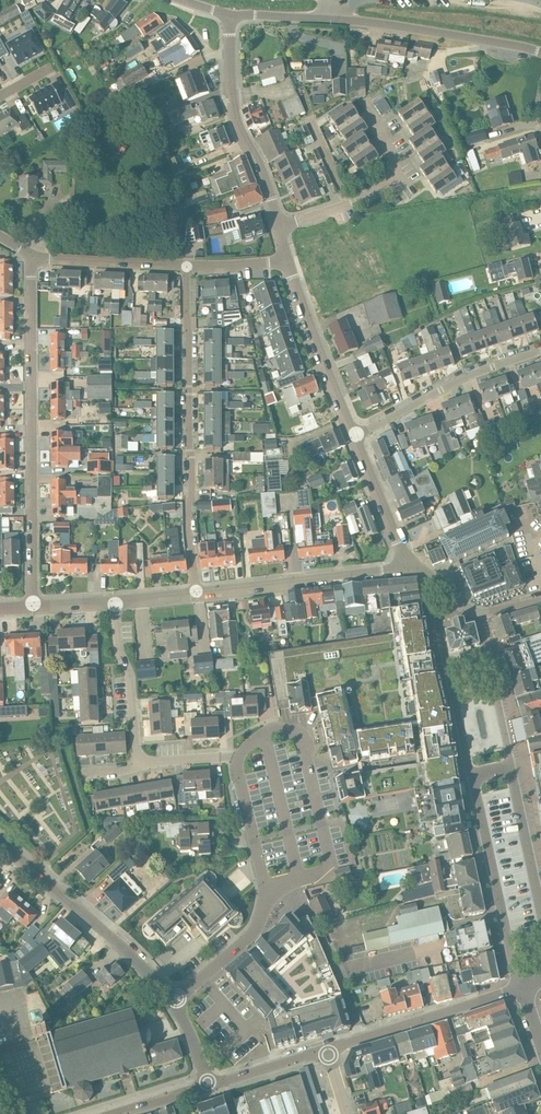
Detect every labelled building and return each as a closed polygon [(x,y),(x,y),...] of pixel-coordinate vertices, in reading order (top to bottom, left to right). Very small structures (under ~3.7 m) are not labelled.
[(56,15),(70,23),(84,0),(65,0),(56,15)] [(105,12),(96,24),(105,32),(109,27),(111,28),(112,28),(113,28),(115,28),(117,26),(117,24),(117,22),(116,20),(114,18),(126,3),(119,0),(113,0),(105,12)] [(40,18),(49,8),(43,2),(33,11),(40,18)] [(21,14),(16,5),(0,14),(0,25),(21,14)] [(30,11),(22,14),(27,28),(35,25),(30,11)] [(154,13),(135,25),(120,35),(126,43),(142,33),(144,37),(164,24),(154,13)] [(174,20),(167,26),(158,33),(164,42),(168,39),(173,46),(181,41),(188,34),(174,20)] [(7,45),(19,66),(44,52),(32,31),(7,45)] [(175,65),(183,61),(200,51),(191,36),(181,42),(160,55),(121,77),(121,78),(114,81),(120,91),(126,87),(127,88),(148,76),(145,70),(151,67),(154,72),(165,66),(173,62),(175,65)] [(0,38),(0,59),(9,54),(0,38)] [(139,41),(124,50),(129,59),(144,50),(139,41)] [(389,63),(392,43),(380,41),(375,65),(387,67),(388,63),(389,63)] [(392,43),(389,63),(404,66),(405,59),(407,50),(408,46),(392,43)] [(421,48),(417,67),(432,70),(435,51),(421,48)] [(120,52),(94,66),(97,70),(122,57),(120,52)] [(441,55),(438,71),(451,73),(454,57),(441,55)] [(281,60),(258,66),(262,81),(275,77),(276,82),(285,79),(283,75),(285,75),(281,60)] [(308,60),(307,78),(333,79),(334,61),(308,60)] [(367,66),(367,74),(387,75),(387,68),(367,66)] [(356,68),(348,68),(348,95),(365,89),(365,77),(356,77),(356,68)] [(201,71),(180,79),(189,100),(209,92),(201,71)] [(438,72),(431,74),(436,86),(442,84),(438,72)] [(453,80),(455,88),(478,80),(475,73),(453,80)] [(335,79),(335,95),(347,95),(346,79),(335,79)] [(405,80),(397,81),(400,102),(407,101),(405,80)] [(29,99),(39,117),(61,104),(66,113),(77,106),(68,90),(60,94),(61,95),(58,96),(52,86),(51,87),(52,87),(30,99),(29,99)] [(120,103),(115,92),(107,96),(113,107),(120,103)] [(297,94),(277,103),(284,120),(288,118),(289,119),(305,112),(297,94)] [(505,98),(485,104),(493,129),(513,123),(505,98)] [(415,138),(430,128),(436,124),(419,100),(398,114),(405,124),(405,123),(409,128),(408,129),(415,138)] [(213,102),(196,108),(193,109),(191,106),(168,114),(173,125),(199,115),(203,124),(219,118),(213,102)] [(249,129),(260,125),(266,123),(259,106),(254,108),(253,105),(242,110),(249,129)] [(347,143),(363,133),(368,130),(362,120),(361,120),(357,115),(358,115),(351,105),(345,110),(341,112),(338,114),(335,117),(331,119),(347,143)] [(19,125),(23,131),(31,127),(24,115),(16,119),(11,109),(0,116),(0,136),(19,125)] [(271,125),(260,130),(262,135),(273,130),(271,125)] [(304,132),(309,130),(306,125),(298,129),(300,134),(304,132)] [(430,128),(415,138),(408,143),(415,152),(416,151),(419,156),(425,166),(441,155),(446,151),(430,128)] [(484,128),(464,135),(467,146),(488,140),(484,128)] [(227,137),(223,129),(209,135),(207,131),(199,134),(204,146),(212,143),(215,151),(230,145),(229,144),(231,144),(231,142),(229,138),(228,137),(227,137)] [(258,138),(264,151),(284,142),(279,129),(258,138)] [(358,171),(361,169),(365,167),(368,164),(379,157),(372,147),(372,148),(368,143),(369,142),(363,133),(347,143),(341,147),(358,171)] [(538,161),(535,150),(537,149),(533,135),(498,146),(499,147),(484,152),(487,161),(502,156),(503,160),(523,154),(527,165),(538,161)] [(115,138),(109,148),(115,152),(116,149),(123,153),(127,147),(115,138)] [(264,151),(269,162),(295,151),(289,153),(284,142),(264,151)] [(302,154),(300,149),(295,152),(295,151),(269,162),(269,163),(275,160),(280,172),(300,163),(297,156),(302,154)] [(315,156),(319,154),(317,149),(313,151),(308,154),(309,158),(315,155),(315,156)] [(473,150),(466,152),(474,172),(480,170),(473,150)] [(192,195),(196,205),(233,192),(257,184),(245,155),(234,160),(224,164),(226,172),(210,178),(215,192),(207,194),(206,190),(192,195)] [(436,193),(439,191),(443,189),(446,186),(450,184),(453,182),(457,179),(441,155),(425,166),(420,169),(426,179),(427,178),(430,183),(429,184),(436,193)] [(182,156),(167,162),(173,176),(187,171),(182,156)] [(37,199),(37,185),(52,185),(52,172),(71,172),(71,161),(43,161),(43,179),(21,179),(21,193),(21,199),(37,199)] [(280,172),(285,184),(311,172),(305,175),(300,163),(280,172)] [(291,182),(296,193),(316,184),(311,172),(285,184),(291,182)] [(257,184),(233,192),(239,210),(263,201),(257,184)] [(301,205),(322,197),(325,195),(322,188),(319,190),(316,184),(296,193),(301,205)] [(209,224),(228,220),(226,209),(206,213),(209,224)] [(263,226),(260,216),(241,222),(240,218),(222,223),(225,234),(239,230),(242,241),(245,240),(246,242),(253,240),(252,238),(265,234),(264,231),(266,231),(265,226),(263,226)] [(519,224),(517,217),(504,220),(512,249),(530,245),(528,235),(523,237),(520,224),(519,224)] [(196,241),(204,240),(202,228),(194,229),(196,241)] [(13,278),(13,266),(10,266),(10,260),(0,260),(0,278),(13,278)] [(532,279),(528,261),(502,267),(501,262),(488,266),(490,274),(503,271),(504,277),(517,274),(519,282),(532,279)] [(69,288),(69,272),(57,271),(57,273),(51,273),(50,293),(61,294),(61,297),(61,316),(67,316),(68,297),(69,288)] [(69,272),(69,288),(81,289),(81,284),(87,285),(87,275),(81,275),(81,273),(69,272)] [(112,290),(113,274),(101,273),(101,275),(95,275),(94,289),(112,290)] [(124,291),(124,286),(130,287),(131,277),(125,276),(125,275),(113,274),(112,290),(112,299),(111,299),(111,310),(111,315),(118,316),(120,291),(124,291)] [(155,312),(155,301),(155,292),(156,276),(144,275),(144,277),(139,277),(138,291),(149,292),(148,312),(155,312)] [(156,276),(155,292),(168,293),(168,289),(174,289),(174,279),(168,279),(168,277),(156,276)] [(0,278),(0,296),(13,296),(13,278),(0,278)] [(243,281),(237,282),(239,295),(246,294),(243,281)] [(229,287),(228,282),(215,283),(217,305),(217,313),(223,312),(222,298),(230,297),(230,302),(238,301),(235,286),(229,287)] [(256,301),(277,294),(273,282),(260,287),(260,285),(255,287),(255,288),(252,290),(256,301)] [(445,282),(433,285),(438,304),(449,301),(445,282)] [(217,305),(215,283),(202,284),(203,299),(203,305),(211,305),(212,321),(206,321),(206,328),(224,328),(225,328),(224,313),(223,312),(217,313),(217,305)] [(404,318),(396,293),(364,303),(371,327),(404,318)] [(256,301),(260,312),(281,305),(277,294),(256,301)] [(90,297),(89,315),(97,316),(98,298),(90,297)] [(527,316),(521,300),(514,302),(526,336),(539,331),(533,314),(527,316)] [(513,321),(507,323),(513,340),(526,336),(514,302),(507,304),(513,321)] [(13,321),(13,310),(13,303),(0,303),(0,321),(13,321)] [(260,312),(264,324),(285,316),(281,305),(260,312)] [(133,327),(133,308),(132,313),(122,312),(121,326),(133,327)] [(133,308),(133,327),(147,327),(147,316),(141,315),(141,308),(133,308)] [(481,332),(475,334),(466,308),(460,311),(474,353),(487,349),(481,332)] [(507,323),(501,326),(495,309),(488,311),(500,344),(513,340),(507,323)] [(461,358),(474,353),(460,311),(453,314),(462,339),(455,341),(461,358)] [(487,349),(500,344),(488,311),(482,313),(488,330),(481,332),(487,349)] [(224,313),(225,328),(240,320),(239,312),(224,313)] [(267,335),(289,327),(285,316),(264,324),(268,334),(267,335)] [(335,342),(352,334),(352,333),(351,333),(346,320),(329,327),(335,342)] [(0,321),(0,340),(10,340),(10,334),(13,334),(13,321),(0,321)] [(271,346),(292,339),(288,328),(289,327),(267,335),(271,346)] [(429,355),(423,357),(429,374),(441,369),(430,336),(429,336),(427,328),(421,331),(429,355)] [(157,338),(157,345),(173,345),(173,331),(157,331),(157,338)] [(221,339),(221,331),(205,331),(205,345),(232,345),(244,345),(244,339),(221,339)] [(449,348),(443,350),(437,333),(430,336),(441,369),(454,365),(449,348)] [(358,349),(352,334),(335,342),(341,356),(358,349)] [(51,353),(69,353),(72,353),(80,352),(80,353),(85,353),(85,346),(72,346),(72,349),(66,349),(66,350),(65,350),(65,335),(51,335),(51,353)] [(356,360),(368,355),(384,348),(379,337),(362,344),(364,349),(353,353),(356,360)] [(402,342),(406,350),(412,347),(408,338),(402,342)] [(275,357),(296,350),(292,339),(271,346),(275,357)] [(400,353),(406,350),(402,342),(395,345),(400,353)] [(157,345),(157,358),(151,358),(151,359),(173,359),(173,345),(157,345)] [(205,345),(205,359),(221,359),(221,358),(232,358),(232,345),(205,345)] [(279,369),(300,361),(296,350),(275,357),(279,369)] [(69,353),(51,353),(51,370),(65,370),(65,355),(69,355),(69,353)] [(352,385),(367,379),(373,376),(369,368),(372,366),(368,355),(356,360),(358,364),(346,369),(352,385)] [(423,357),(410,362),(416,378),(429,374),(423,357)] [(151,372),(173,372),(173,359),(151,359),(151,372)] [(205,359),(205,372),(227,372),(227,365),(221,365),(221,359),(205,359)] [(300,361),(279,369),(283,380),(304,373),(300,361)] [(416,378),(410,362),(397,366),(403,383),(416,378)] [(536,385),(540,398),(540,365),(530,369),(536,385)] [(383,379),(392,375),(390,369),(377,374),(380,380),(383,379)] [(530,369),(517,373),(523,389),(517,392),(521,403),(526,417),(540,412),(540,409),(537,410),(533,398),(528,400),(525,389),(536,385),(530,369)] [(173,372),(151,372),(141,372),(141,378),(157,378),(157,386),(173,386),(173,372)] [(221,386),(221,379),(227,379),(227,378),(244,378),(244,372),(227,372),(205,372),(205,386),(221,386)] [(292,384),(294,387),(282,391),(289,408),(311,399),(309,395),(319,391),(313,375),(292,384)] [(51,401),(80,401),(80,400),(112,400),(112,376),(87,376),(87,390),(80,390),(80,395),(73,395),(73,391),(67,391),(67,385),(65,385),(65,383),(51,383),(51,401)] [(492,382),(498,399),(504,397),(507,405),(514,403),(505,377),(492,382)] [(379,404),(374,393),(387,388),(383,379),(380,380),(369,384),(371,389),(358,394),(365,410),(379,404)] [(498,399),(492,382),(478,386),(484,403),(498,399)] [(232,392),(232,401),(246,402),(246,392),(232,392)] [(266,395),(268,405),(276,403),(273,393),(266,395)] [(158,394),(158,408),(173,408),(173,394),(158,394)] [(205,395),(205,409),(221,409),(221,408),(244,408),(244,402),(228,402),(228,401),(221,401),(221,395),(205,395)] [(475,415),(468,396),(455,401),(461,418),(467,415),(470,423),(476,421),(479,430),(467,435),(470,442),(471,441),(488,433),(481,413),(475,415)] [(80,401),(51,401),(51,419),(65,418),(65,410),(72,410),(72,407),(80,407),(80,401)] [(455,401),(442,405),(450,428),(457,426),(455,422),(462,420),(461,418),(455,401)] [(111,414),(110,403),(99,403),(99,414),(111,414)] [(521,403),(511,406),(516,420),(526,417),(521,403)] [(151,408),(151,415),(158,415),(158,421),(173,421),(173,408),(158,408),(151,408)] [(205,409),(205,422),(221,422),(230,422),(230,413),(221,413),(221,409),(205,409)] [(307,433),(315,429),(312,422),(308,411),(300,414),(304,426),(307,433)] [(418,421),(427,446),(428,447),(438,444),(442,457),(452,452),(445,435),(439,438),(437,433),(431,416),(418,421)] [(507,425),(505,419),(496,422),(494,419),(485,422),(489,432),(507,425)] [(174,435),(173,421),(158,421),(151,422),(151,435),(149,435),(174,435)] [(427,446),(418,421),(405,426),(413,450),(427,446)] [(205,422),(205,435),(221,435),(221,422),(205,422)] [(269,434),(268,423),(253,424),(253,434),(269,434)] [(319,449),(322,447),(325,454),(346,445),(339,430),(292,450),(294,455),(296,456),(299,456),(301,456),(308,453),(310,455),(312,456),(315,456),(318,454),(319,451),(319,449)] [(378,461),(378,463),(390,458),(386,448),(398,443),(392,430),(380,435),(383,441),(371,445),(375,454),(374,455),(376,461),(377,460),(378,461)] [(82,449),(82,440),(72,441),(72,432),(65,432),(52,432),(52,450),(80,449),(82,449)] [(457,440),(454,432),(445,435),(452,452),(460,448),(470,442),(467,435),(461,438),(457,440)] [(14,453),(14,440),(11,440),(11,435),(0,435),(0,454),(14,453)] [(174,449),(174,435),(149,435),(149,443),(158,443),(158,449),(174,449)] [(221,449),(221,441),(244,441),(244,435),(221,435),(205,435),(205,449),(221,449)] [(128,436),(115,436),(116,450),(128,449),(128,436)] [(102,438),(102,448),(111,448),(111,438),(102,438)] [(276,439),(265,440),(265,450),(277,449),(276,439)] [(80,449),(52,450),(52,467),(68,467),(68,462),(80,462),(80,449)] [(0,454),(0,471),(14,470),(14,453),(0,454)] [(114,474),(114,460),(110,460),(110,453),(88,453),(88,475),(114,474)] [(263,453),(233,453),(233,462),(251,461),(251,463),(263,463),(263,453)] [(410,472),(407,464),(402,453),(390,458),(378,463),(386,480),(397,475),(405,472),(406,474),(410,472)] [(428,470),(436,463),(429,454),(421,460),(407,464),(410,472),(413,479),(428,470)] [(158,457),(158,462),(149,462),(149,471),(174,471),(174,457),(158,457)] [(205,475),(228,475),(228,460),(205,460),(205,475)] [(349,487),(347,483),(359,478),(352,462),(341,466),(343,471),(333,475),(339,491),(349,487)] [(531,466),(535,479),(526,481),(532,503),(540,501),(540,463),(531,466)] [(438,493),(427,470),(428,470),(413,479),(410,472),(406,474),(390,481),(402,509),(397,511),(402,522),(425,512),(420,501),(438,493)] [(158,471),(158,484),(174,484),(174,471),(149,471),(158,471)] [(280,474),(266,475),(268,492),(281,491),(280,474)] [(321,474),(307,480),(311,490),(325,485),(321,474)] [(228,475),(205,475),(205,489),(223,489),(223,492),(229,492),(229,475),(228,475)] [(90,498),(92,498),(92,497),(111,497),(111,477),(98,477),(98,484),(90,484),(90,498)] [(264,477),(255,477),(256,493),(265,493),(264,477)] [(14,495),(14,484),(11,484),(11,478),(0,478),(0,496),(14,495)] [(76,498),(76,489),(66,489),(66,481),(52,481),(52,499),(76,498)] [(174,498),(174,484),(158,484),(158,498),(174,498)] [(299,510),(293,511),(295,526),(303,525),(305,544),(297,545),(298,558),(316,556),(312,516),(310,504),(310,502),(309,489),(297,491),(299,510)] [(472,498),(469,490),(462,493),(461,492),(449,497),(453,506),(436,514),(437,516),(432,518),(437,530),(442,528),(443,530),(455,525),(458,531),(474,523),(473,519),(465,501),(472,498)] [(260,495),(262,516),(276,514),(274,493),(260,495)] [(13,508),(14,508),(14,495),(0,496),(0,514),(13,514),(13,508)] [(66,516),(66,508),(73,508),(73,505),(92,505),(92,498),(90,498),(76,498),(52,499),(52,516),(66,516)] [(212,500),(212,512),(232,511),(231,499),(212,500)] [(514,500),(502,504),(504,510),(516,507),(514,500)] [(369,507),(357,511),(354,501),(341,506),(345,517),(358,512),(367,537),(378,533),(369,507)] [(163,512),(176,510),(175,503),(162,504),(163,512)] [(474,523),(458,531),(441,538),(441,539),(425,545),(429,555),(441,550),(444,549),(450,563),(509,537),(504,528),(510,525),(501,506),(473,519),(474,523)] [(128,508),(118,508),(118,518),(128,517),(128,508)] [(320,516),(312,516),(316,556),(334,555),(332,541),(324,542),(323,534),(321,534),(320,527),(321,527),(320,516)] [(19,566),(19,542),(18,533),(9,533),(9,520),(23,520),(23,518),(14,518),(2,518),(2,533),(4,533),(4,542),(5,542),(5,566),(19,566)] [(69,534),(69,523),(54,523),(53,534),(69,534)] [(347,526),(337,527),(339,548),(349,547),(347,526)] [(167,552),(168,559),(167,559),(169,572),(187,570),(186,557),(180,557),(178,529),(165,530),(166,543),(166,544),(167,552)] [(283,546),(275,547),(274,532),(264,533),(265,539),(265,541),(266,548),(267,562),(285,560),(283,546)] [(216,544),(215,538),(209,538),(210,545),(198,546),(201,569),(218,567),(216,544)] [(267,562),(266,548),(265,548),(265,541),(265,539),(251,540),(252,550),(248,550),(250,563),(267,562)] [(119,574),(119,549),(119,548),(119,542),(109,541),(109,560),(101,560),(101,573),(119,574)] [(233,542),(216,544),(218,567),(236,565),(233,542)] [(70,573),(70,560),(70,552),(70,545),(70,544),(52,544),(52,573),(70,573)] [(119,574),(119,575),(135,575),(135,574),(137,574),(137,570),(142,570),(143,544),(133,544),(133,549),(119,549),(119,574)] [(499,564),(498,564),(506,584),(509,591),(509,592),(510,592),(523,587),(524,587),(524,586),(524,585),(522,581),(517,566),(516,565),(517,565),(510,545),(505,547),(510,560),(499,564)] [(445,561),(441,550),(429,555),(433,565),(445,561)] [(169,572),(167,559),(162,559),(161,554),(150,555),(152,574),(169,572)] [(461,568),(461,569),(456,572),(466,594),(471,592),(473,597),(479,595),(481,600),(507,590),(505,585),(506,584),(494,554),(469,564),(461,568)] [(88,560),(70,560),(70,573),(88,573),(88,560)] [(416,578),(390,581),(393,594),(418,591),(416,578)] [(389,609),(391,609),(390,601),(393,600),(393,594),(390,581),(379,582),(381,596),(379,596),(380,610),(389,609)] [(379,582),(364,583),(368,611),(368,612),(380,610),(379,596),(381,596),(379,582)] [(340,615),(349,614),(368,611),(364,583),(361,583),(361,584),(335,587),(340,615)] [(340,615),(335,587),(323,588),(325,603),(322,603),(324,612),(337,610),(338,616),(340,615)] [(318,618),(317,612),(324,612),(322,603),(325,603),(323,588),(302,590),(307,620),(318,618)] [(307,620),(302,590),(288,592),(290,604),(284,605),(284,608),(286,620),(287,623),(307,620)] [(418,591),(393,594),(393,600),(401,599),(402,607),(421,604),(418,591)] [(284,608),(270,610),(269,601),(259,602),(259,604),(250,605),(252,623),(261,622),(262,625),(272,623),(272,622),(286,620),(284,608)] [(427,763),(428,763),(456,759),(456,758),(457,758),(457,754),(456,749),(456,747),(455,747),(453,747),(452,742),(450,729),(452,729),(451,720),(450,712),(449,712),(448,712),(439,677),(437,677),(434,655),(431,655),(426,621),(424,621),(421,604),(402,607),(394,608),(391,609),(389,609),(389,612),(393,633),(392,633),(269,654),(278,709),(279,709),(290,708),(291,715),(312,711),(312,710),(319,709),(322,720),(333,770),(334,770),(358,764),(358,763),(426,753),(426,754),(427,759),(427,763)] [(508,615),(512,627),(518,625),(540,618),(537,606),(508,615)] [(212,641),(222,639),(224,657),(240,655),(236,622),(230,623),(228,607),(209,608),(210,618),(212,641)] [(507,645),(520,641),(521,640),(520,635),(515,637),(512,627),(508,615),(492,620),(499,642),(506,640),(507,645)] [(463,619),(453,621),(454,629),(445,631),(451,652),(460,650),(460,653),(471,650),(470,647),(479,645),(474,624),(465,626),(463,619)] [(175,623),(179,659),(188,658),(187,642),(198,641),(196,624),(187,624),(187,622),(175,623)] [(179,659),(175,623),(163,625),(164,627),(156,628),(157,645),(168,644),(170,660),(179,659)] [(71,631),(72,650),(80,650),(81,657),(87,657),(86,652),(99,652),(98,635),(85,636),(85,630),(71,631)] [(72,650),(71,631),(58,631),(58,638),(48,638),(50,657),(59,656),(59,658),(65,658),(64,651),(72,650)] [(40,634),(23,635),(24,657),(24,648),(33,647),(33,662),(42,662),(40,634)] [(520,641),(522,647),(518,648),(503,653),(511,676),(511,677),(534,670),(533,665),(540,662),(540,634),(521,640),(520,641)] [(23,635),(5,636),(6,648),(7,648),(8,658),(24,657),(23,635)] [(212,655),(194,656),(196,675),(214,673),(212,655)] [(157,679),(155,660),(136,662),(138,681),(157,679)] [(50,686),(57,685),(56,670),(52,671),(52,666),(48,667),(50,686)] [(42,695),(51,694),(50,686),(48,667),(39,667),(42,695)] [(71,684),(79,684),(96,683),(96,670),(78,670),(78,671),(71,672),(71,684)] [(534,670),(511,677),(514,687),(538,680),(536,675),(534,670)] [(538,681),(538,680),(514,687),(517,697),(540,691),(540,680),(538,681)] [(79,684),(80,697),(97,696),(96,683),(79,684)] [(53,699),(58,698),(57,685),(50,686),(51,694),(51,699),(53,699)] [(244,698),(245,718),(259,717),(258,711),(266,711),(264,690),(251,691),(251,698),(244,698)] [(517,697),(517,698),(516,698),(519,709),(540,703),(540,691),(517,697)] [(245,718),(244,698),(236,699),(235,692),(223,693),(224,711),(225,718),(232,718),(232,719),(245,718)] [(74,710),(81,710),(98,709),(97,696),(80,697),(73,697),(74,710)] [(150,719),(171,718),(170,701),(149,702),(150,719)] [(519,709),(522,718),(540,713),(540,703),(519,709)] [(28,716),(27,706),(4,708),(0,708),(0,718),(28,716)] [(49,707),(39,707),(39,717),(49,716),(49,707)] [(99,722),(98,709),(81,710),(81,723),(99,722)] [(205,720),(206,739),(220,738),(219,734),(226,733),(225,718),(224,711),(212,712),(212,719),(205,720)] [(206,739),(205,720),(197,720),(196,713),(184,714),(185,736),(192,736),(192,740),(206,739)] [(522,718),(527,740),(540,736),(540,713),(522,718)] [(172,734),(171,718),(150,719),(152,736),(172,734)] [(125,732),(109,734),(110,754),(127,753),(125,732)] [(109,734),(93,735),(94,755),(110,754),(109,734)] [(94,755),(93,735),(76,736),(77,756),(94,755)] [(528,741),(530,755),(540,753),(540,738),(528,741)] [(531,756),(533,772),(535,771),(537,785),(536,785),(539,801),(540,800),(540,754),(531,756)] [(336,780),(342,804),(414,790),(459,782),(460,782),(456,759),(428,763),(376,771),(377,771),(360,774),(336,780)] [(198,792),(206,792),(206,799),(221,798),(219,778),(211,779),(210,772),(197,773),(198,799),(199,799),(198,792)] [(198,799),(197,773),(183,774),(183,775),(176,776),(178,804),(186,804),(185,800),(198,799)] [(172,781),(158,783),(161,800),(175,798),(172,781)] [(459,782),(414,790),(421,824),(425,824),(444,820),(460,818),(460,816),(465,814),(462,798),(459,782)] [(158,783),(145,786),(148,803),(161,800),(158,783)] [(145,786),(133,788),(136,805),(148,803),(145,786)] [(133,788),(120,790),(123,807),(136,805),(133,788)] [(120,790),(107,792),(110,809),(123,807),(120,790)] [(110,809),(107,792),(93,795),(97,812),(110,809)] [(492,820),(511,818),(509,800),(490,802),(492,820)] [(226,817),(225,808),(221,808),(217,812),(217,817),(226,817)] [(460,818),(444,820),(445,827),(430,830),(431,837),(435,838),(446,836),(468,832),(465,814),(460,816),(460,818)] [(199,825),(199,823),(186,824),(186,830),(179,831),(180,834),(177,837),(178,845),(180,848),(181,852),(191,851),(191,850),(199,849),(199,855),(211,854),(210,842),(208,843),(208,836),(214,836),(213,824),(209,825),(199,825)] [(108,844),(119,833),(122,831),(116,824),(102,838),(108,844)] [(441,861),(472,855),(468,834),(446,839),(449,853),(436,856),(437,862),(441,861)] [(76,869),(89,883),(109,865),(96,851),(76,869)] [(446,881),(441,861),(437,862),(415,867),(416,872),(421,871),(424,883),(432,881),(433,884),(402,892),(405,903),(436,895),(448,892),(479,885),(474,862),(454,866),(456,879),(446,881)] [(108,876),(115,884),(105,892),(123,911),(137,898),(120,878),(129,870),(122,863),(108,876)] [(334,871),(337,881),(337,882),(352,878),(351,877),(352,877),(349,867),(334,871)] [(231,906),(214,887),(215,885),(216,885),(216,884),(217,883),(217,882),(217,880),(217,879),(217,878),(216,877),(215,875),(214,874),(213,873),(212,873),(211,872),(209,872),(207,872),(206,873),(205,873),(195,881),(197,883),(163,913),(162,911),(146,924),(145,925),(145,926),(144,927),(144,928),(144,929),(144,930),(144,931),(144,932),(144,933),(145,934),(145,935),(146,936),(147,937),(148,937),(149,938),(150,938),(151,938),(152,939),(153,939),(154,938),(155,938),(156,937),(157,937),(166,947),(187,930),(195,940),(202,934),(208,942),(229,924),(229,925),(230,926),(231,927),(232,927),(233,927),(234,928),(236,928),(237,927),(238,927),(239,927),(240,926),(241,925),(242,925),(242,924),(243,923),(243,922),(243,921),(244,920),(244,918),(243,917),(243,916),(243,915),(242,914),(233,904),(231,906)] [(448,892),(436,895),(437,899),(447,897),(448,902),(469,898),(469,899),(481,896),(479,885),(448,892)] [(14,916),(25,903),(12,892),(0,905),(14,916)] [(469,898),(448,902),(451,918),(454,917),(455,920),(465,919),(464,916),(484,912),(481,896),(469,899),(469,898)] [(322,928),(334,922),(323,898),(311,903),(322,928)] [(25,903),(14,916),(27,928),(39,914),(25,903)] [(365,944),(352,947),(354,954),(367,951),(392,945),(418,939),(426,937),(438,934),(444,933),(441,918),(438,907),(418,912),(402,915),(396,917),(398,926),(387,929),(363,934),(363,935),(365,944)] [(297,921),(291,915),(279,926),(268,936),(268,935),(255,946),(256,947),(247,955),(246,954),(224,973),(236,986),(236,985),(246,996),(245,996),(267,1021),(269,1020),(272,1033),(271,1033),(276,1049),(297,1043),(297,1042),(304,1040),(334,1032),(335,1033),(351,1028),(343,1001),(341,995),(341,994),(308,917),(297,921)] [(75,930),(68,923),(63,919),(55,929),(49,924),(36,940),(41,945),(50,955),(61,968),(76,955),(80,958),(91,945),(81,936),(82,935),(79,934),(83,930),(79,926),(75,930)] [(455,946),(457,956),(477,952),(478,956),(488,954),(487,950),(492,949),(487,923),(455,929),(447,930),(445,935),(448,947),(455,946)] [(27,944),(39,931),(34,926),(22,939),(27,944)] [(418,939),(419,945),(440,940),(438,934),(426,937),(418,939)] [(18,960),(23,981),(31,975),(29,972),(50,955),(41,945),(20,962),(18,960)] [(10,962),(8,953),(1,954),(3,963),(0,964),(0,992),(15,988),(14,984),(10,962)] [(463,984),(466,983),(468,990),(470,990),(471,994),(477,992),(475,985),(499,981),(493,954),(457,962),(463,984)] [(10,962),(14,984),(23,981),(18,960),(10,962)] [(110,966),(96,977),(102,986),(107,982),(111,986),(120,979),(119,978),(124,974),(116,964),(111,968),(110,966)] [(423,1007),(417,986),(416,981),(422,980),(420,970),(406,973),(409,988),(395,992),(395,991),(381,995),(386,1017),(406,1012),(406,1011),(423,1007)] [(82,971),(62,988),(72,1000),(92,983),(82,971)] [(447,975),(429,980),(434,1001),(437,1003),(452,999),(447,977),(447,975)] [(447,977),(452,999),(461,997),(456,975),(447,977)] [(379,988),(391,985),(390,978),(378,981),(379,988)] [(455,1029),(507,1011),(504,1002),(464,1015),(452,1019),(455,1029)] [(68,1090),(68,1089),(78,1085),(75,1092),(77,1099),(84,1102),(91,1100),(94,1094),(91,1087),(85,1083),(119,1073),(120,1077),(130,1074),(129,1070),(148,1065),(148,1062),(149,1062),(148,1056),(152,1055),(155,1067),(183,1059),(178,1041),(151,1048),(149,1046),(150,1045),(151,1044),(152,1042),(152,1040),(152,1038),(152,1035),(151,1033),(149,1029),(147,1028),(146,1027),(144,1027),(143,1026),(141,1026),(138,1026),(136,1021),(138,1021),(135,1012),(134,1013),(133,1011),(55,1034),(49,1025),(46,1026),(44,1021),(31,1025),(35,1037),(48,1034),(48,1036),(47,1036),(64,1091),(68,1090)] [(507,1011),(455,1029),(457,1037),(465,1035),(487,1027),(510,1019),(507,1011)] [(475,1042),(514,1029),(510,1019),(487,1027),(489,1032),(473,1037),(475,1042)] [(447,1022),(431,1027),(437,1047),(433,1049),(436,1060),(456,1054),(447,1022)] [(431,1027),(419,1030),(426,1051),(433,1049),(437,1047),(431,1027)] [(503,1072),(527,1063),(514,1029),(475,1042),(475,1043),(468,1045),(468,1044),(460,1046),(464,1059),(459,1068),(449,1072),(451,1078),(455,1088),(470,1083),(502,1070),(503,1072)] [(419,1030),(406,1034),(413,1054),(415,1060),(427,1057),(426,1051),(419,1030)] [(406,1034),(392,1038),(399,1061),(400,1064),(407,1061),(406,1056),(413,1054),(406,1034)] [(460,1046),(468,1044),(465,1035),(457,1037),(460,1046)] [(392,1038),(368,1045),(373,1062),(365,1064),(368,1075),(365,1076),(365,1077),(369,1090),(380,1087),(375,1069),(399,1061),(392,1038)] [(373,1062),(368,1045),(352,1050),(344,1067),(347,1077),(351,1076),(352,1081),(365,1077),(365,1076),(368,1075),(365,1064),(373,1062)] [(492,1102),(536,1086),(531,1071),(487,1087),(492,1102)] [(233,1100),(238,1113),(322,1113),(310,1076),(257,1093),(256,1091),(243,1095),(244,1096),(233,1100)] [(455,1088),(451,1078),(438,1083),(441,1090),(444,1099),(444,1100),(458,1095),(455,1088)] [(455,1088),(458,1095),(459,1095),(460,1097),(473,1092),(470,1083),(455,1088)] [(492,1102),(466,1112),(466,1113),(497,1113),(502,1112),(502,1113),(523,1105),(540,1099),(536,1086),(492,1102)] [(444,1099),(441,1090),(429,1095),(431,1103),(444,1099)] [(418,1109),(426,1106),(423,1097),(415,1100),(418,1109)] [(199,1113),(235,1113),(232,1105),(227,1107),(224,1098),(197,1107),(199,1113)] [(377,1102),(361,1107),(363,1113),(380,1113),(380,1112),(388,1109),(385,1099),(377,1102)] [(394,1106),(397,1113),(399,1113),(407,1112),(404,1103),(394,1106)] [(502,1113),(527,1113),(523,1105),(502,1113)]
